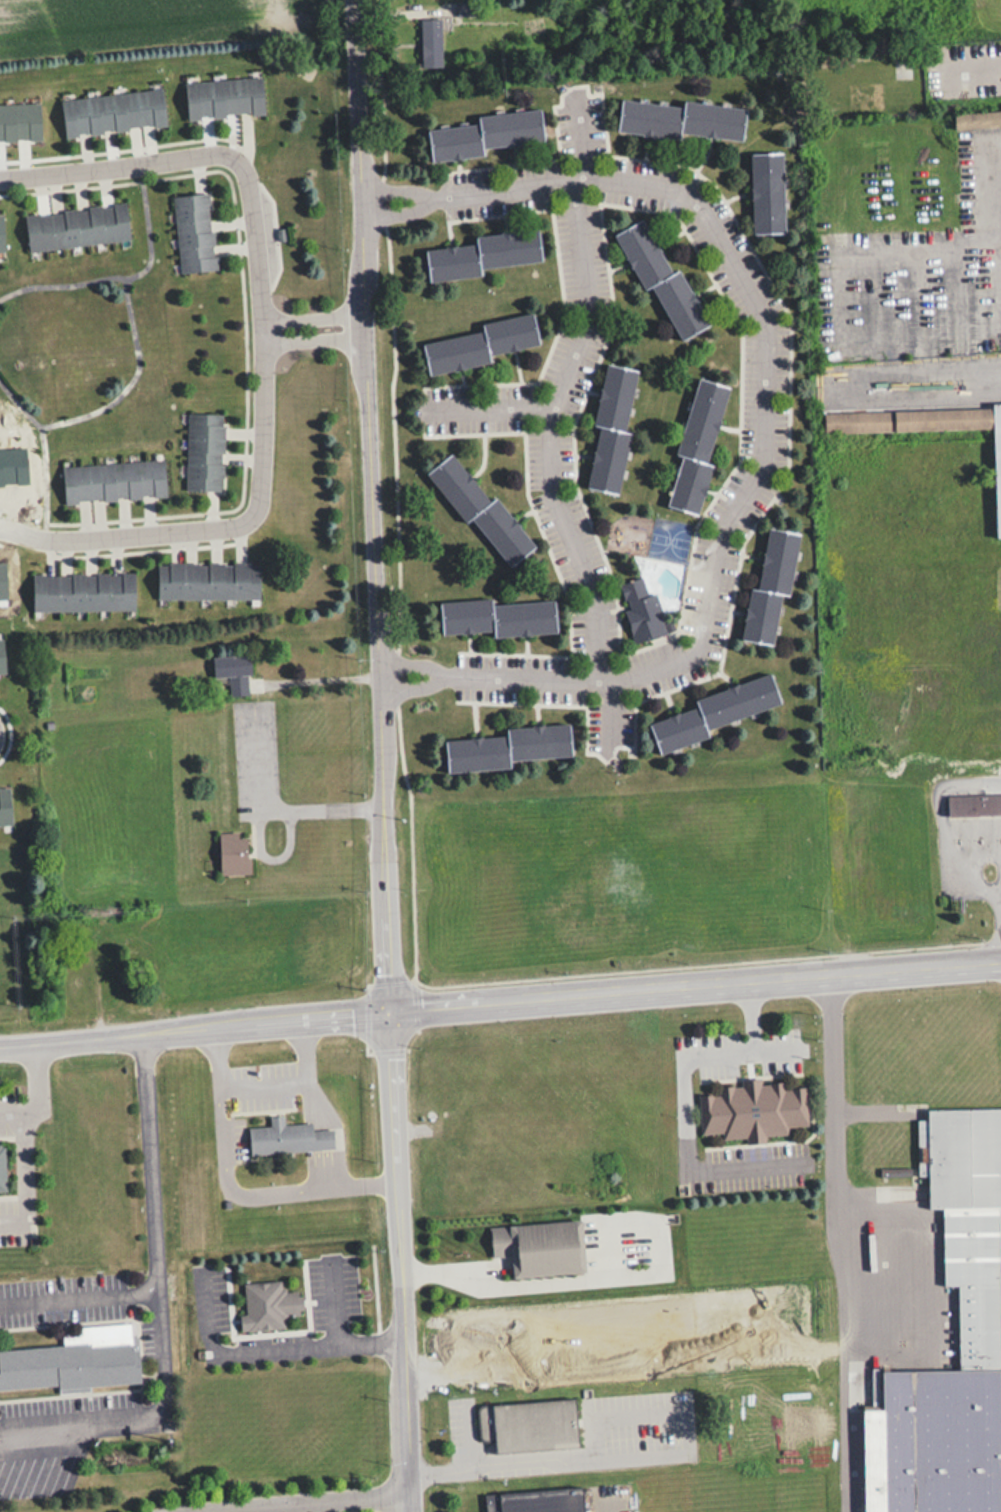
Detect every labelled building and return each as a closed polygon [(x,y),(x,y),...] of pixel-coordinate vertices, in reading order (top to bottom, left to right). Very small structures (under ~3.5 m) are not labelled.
[(441,67),(441,18),(421,18),(421,67),(441,67)] [(261,76),(184,81),(186,117),(263,112),(261,76)] [(63,133),(165,125),(162,89),(60,98),(63,133)] [(617,127),(742,140),(745,106),(683,100),(683,104),(620,98),(617,127)] [(428,127),(431,159),(482,154),(481,145),(543,140),(540,108),(478,113),(479,122),(428,127)] [(954,128),(1000,126),(1000,110),(953,112),(954,128)] [(750,152),(752,232),(784,231),(782,151),(750,152)] [(178,271),(214,268),(208,191),(172,194),(178,271)] [(24,212),(28,249),(129,239),(125,202),(24,212)] [(614,232),(642,289),(652,285),(679,340),(708,325),(680,268),(670,272),(642,217),(614,232)] [(541,259),(538,226),(475,232),(475,242),(425,247),(428,279),(481,274),(480,265),(541,259)] [(482,330),(423,341),(428,372),(489,362),(488,353),(538,344),(533,311),(480,321),(482,330)] [(598,424),(587,487),(618,492),(629,432),(626,432),(637,369),(604,363),(593,424),(598,424)] [(667,505),(699,513),(711,463),(708,462),(727,385),(696,377),(677,452),(680,453),(667,505)] [(830,408),(1000,405),(1000,427),(832,433),(830,408)] [(222,489),(222,413),(186,412),(185,489),(222,489)] [(534,547),(496,496),(489,501),(451,452),(428,469),(504,569),(534,547)] [(62,464),(63,501),(165,496),(163,460),(62,464)] [(789,594),(799,532),(767,527),(757,588),(749,586),(741,639),(773,644),(781,593),(789,594)] [(258,562),(156,562),(156,599),(258,598),(258,562)] [(134,610),(134,572),(31,573),(32,611),(134,610)] [(665,634),(655,592),(647,594),(642,576),(618,582),(633,642),(665,634)] [(556,632),(554,600),(491,604),(491,598),(439,601),(441,634),(493,631),(493,636),(556,632)] [(212,656),(213,678),(228,677),(229,695),(250,694),(248,654),(212,656)] [(780,705),(771,674),(695,696),(698,707),(649,721),(658,752),(708,738),(705,726),(780,705)] [(510,760),(571,756),(569,723),(506,727),(507,736),(445,740),(447,772),(510,768),(510,760)] [(953,795),(1000,793),(1000,815),(953,817),(953,795)] [(219,874),(248,873),(248,833),(219,833),(219,874)] [(707,1094),(810,1083),(815,1127),(711,1138),(707,1094)] [(939,1109),(939,1120),(927,1120),(927,1176),(939,1175),(939,1209),(953,1209),(1000,1208),(1000,1108),(939,1109)] [(255,1128),(258,1156),(344,1148),(342,1129),(321,1131),(320,1123),(292,1125),(291,1116),(275,1117),(276,1126),(255,1128)] [(953,1209),(954,1286),(967,1286),(968,1370),(1000,1370),(1000,1208),(953,1209)] [(512,1277),(585,1273),(582,1220),(489,1226),(490,1257),(511,1256),(512,1277)] [(243,1283),(245,1315),(239,1316),(240,1331),(284,1328),(283,1315),(303,1314),(301,1291),(282,1292),(282,1281),(243,1283)] [(2,1396),(0,1374),(0,1352),(73,1345),(72,1329),(138,1322),(143,1383),(2,1396)] [(968,1370),(1000,1370),(1000,1511),(875,1511),(873,1412),(893,1412),(892,1371),(968,1370)] [(487,1406),(581,1398),(585,1448),(507,1455),(505,1439),(490,1440),(487,1406)] [(583,1487),(484,1493),(485,1511),(584,1511),(583,1487)]
